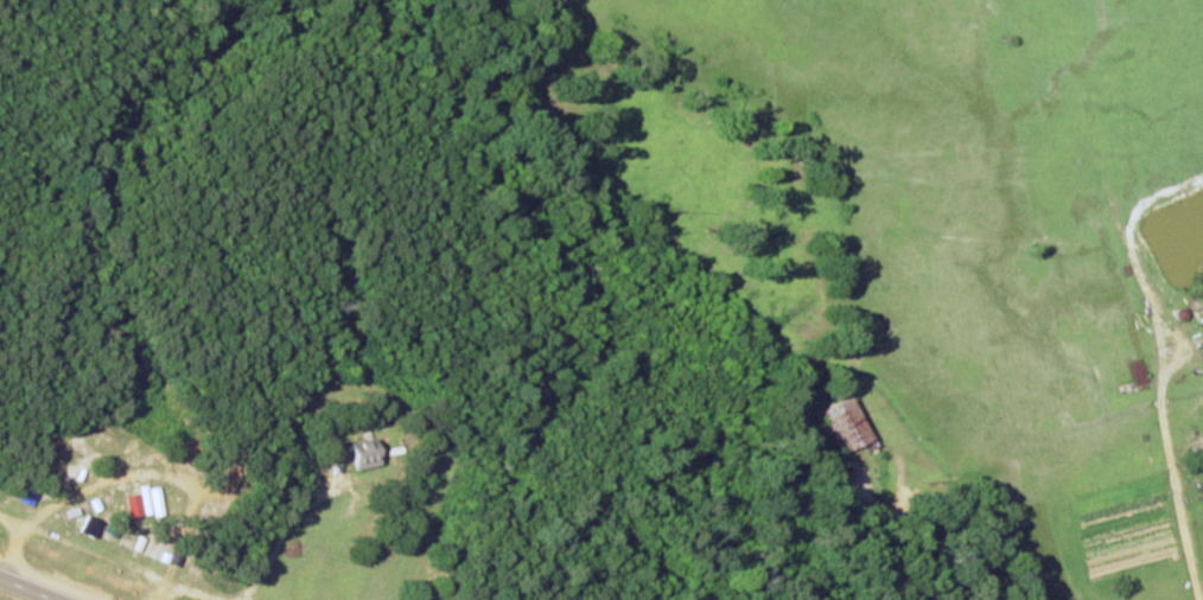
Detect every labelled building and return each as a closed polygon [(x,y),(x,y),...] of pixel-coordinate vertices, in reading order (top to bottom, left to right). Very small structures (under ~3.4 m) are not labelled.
[(829,412),(852,454),(881,438),(858,396),(829,412)] [(383,450),(375,451),(374,441),(353,444),(357,469),(386,465),(383,450)] [(89,477),(83,468),(51,485),(56,495),(89,477)]
